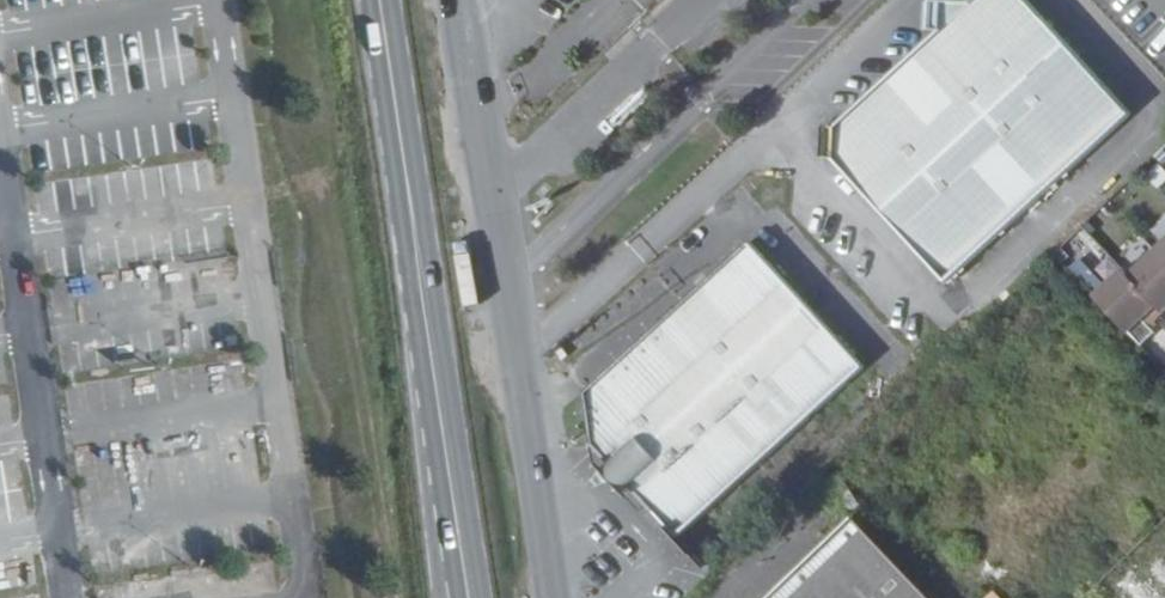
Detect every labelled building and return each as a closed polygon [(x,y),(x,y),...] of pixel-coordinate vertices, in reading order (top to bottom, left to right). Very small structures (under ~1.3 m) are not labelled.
[(836,128),(835,160),(948,283),(1132,115),(1027,0),(975,0),(972,2),(942,1),(942,29),(933,37),(836,128)] [(934,1),(933,37),(942,29),(942,1),(934,1)] [(824,161),(835,160),(836,128),(825,127),(824,161)] [(1164,258),(1164,240),(1156,249),(1164,258)] [(584,393),(592,446),(609,465),(629,487),(684,547),(868,370),(750,242),(584,393)] [(1160,306),(1164,312),(1164,258),(1156,249),(1129,274),(1160,306)] [(1145,320),(1160,306),(1129,274),(1123,268),(1094,296),(1142,346),(1156,332),(1145,320)] [(609,465),(604,470),(624,492),(629,487),(609,465)] [(854,519),(771,597),(929,597),(854,519)]
